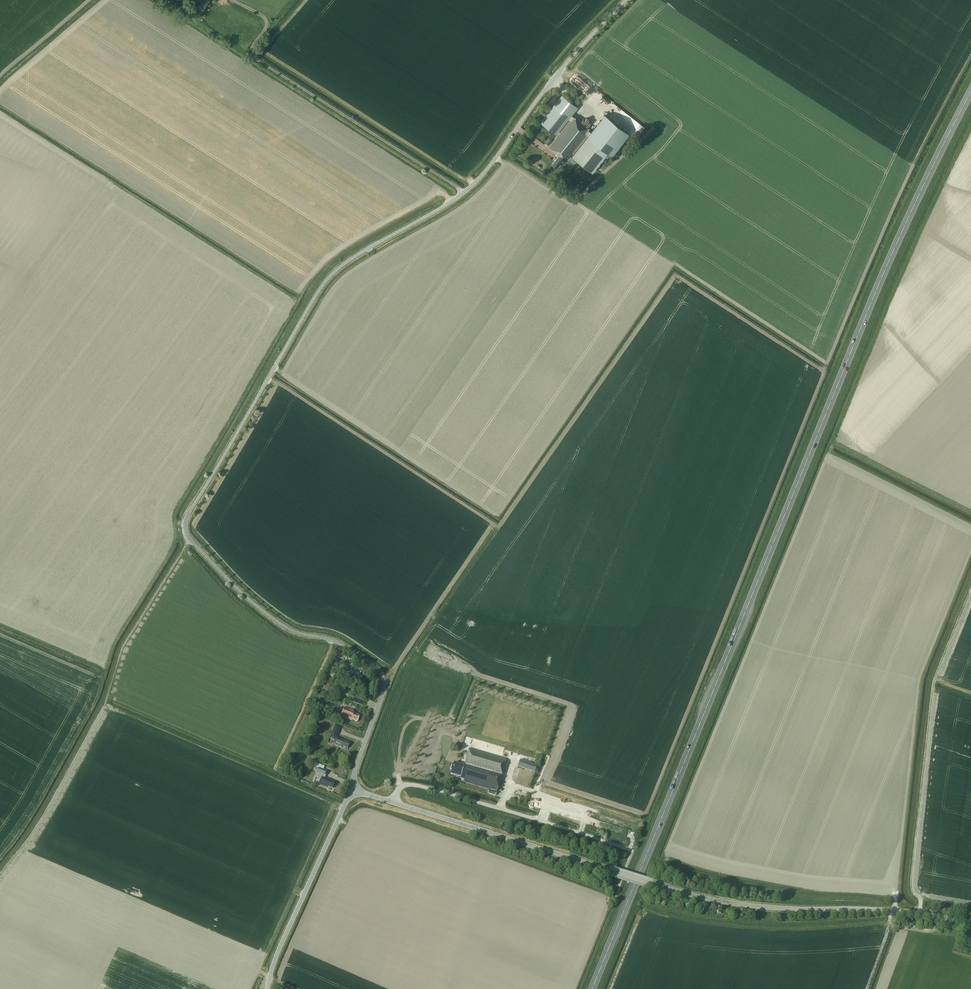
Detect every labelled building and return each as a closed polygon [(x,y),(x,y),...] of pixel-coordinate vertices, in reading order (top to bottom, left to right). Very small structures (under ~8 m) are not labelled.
[(590,129),(573,116),(571,115),(578,107),(562,94),(540,122),(556,134),(568,119),(570,120),(548,147),(559,155),(552,164),(557,168),(560,164),(561,165),(590,129)] [(587,136),(608,152),(612,155),(629,134),(605,114),(587,136)] [(572,155),(592,172),(608,152),(587,136),(572,155)] [(336,669),(340,662),(335,659),(330,666),(336,669)] [(321,686),(325,688),(329,678),(325,676),(321,686)] [(364,705),(365,701),(351,695),(350,700),(364,705)] [(357,721),(359,716),(358,715),(358,714),(354,713),(355,711),(344,707),(341,716),(352,720),(352,719),(357,721)] [(498,709),(498,722),(509,722),(509,709),(498,709)] [(342,746),(347,748),(350,743),(344,741),(345,740),(337,737),(341,726),(335,724),(333,729),(330,738),(335,740),(333,744),(342,747),(342,746)] [(464,782),(497,792),(506,759),(469,748),(464,766),(453,763),(452,767),(451,767),(450,770),(451,770),(450,774),(461,777),(460,779),(464,780),(464,782)] [(518,767),(535,772),(537,766),(520,760),(518,767)] [(315,777),(321,779),(319,784),(327,787),(327,786),(333,788),(335,782),(330,780),(330,779),(325,777),(327,771),(319,768),(315,777)] [(551,797),(551,802),(559,805),(562,805),(566,807),(569,807),(571,802),(561,798),(563,798),(560,797),(558,796),(556,795),(552,795),(551,797)]
